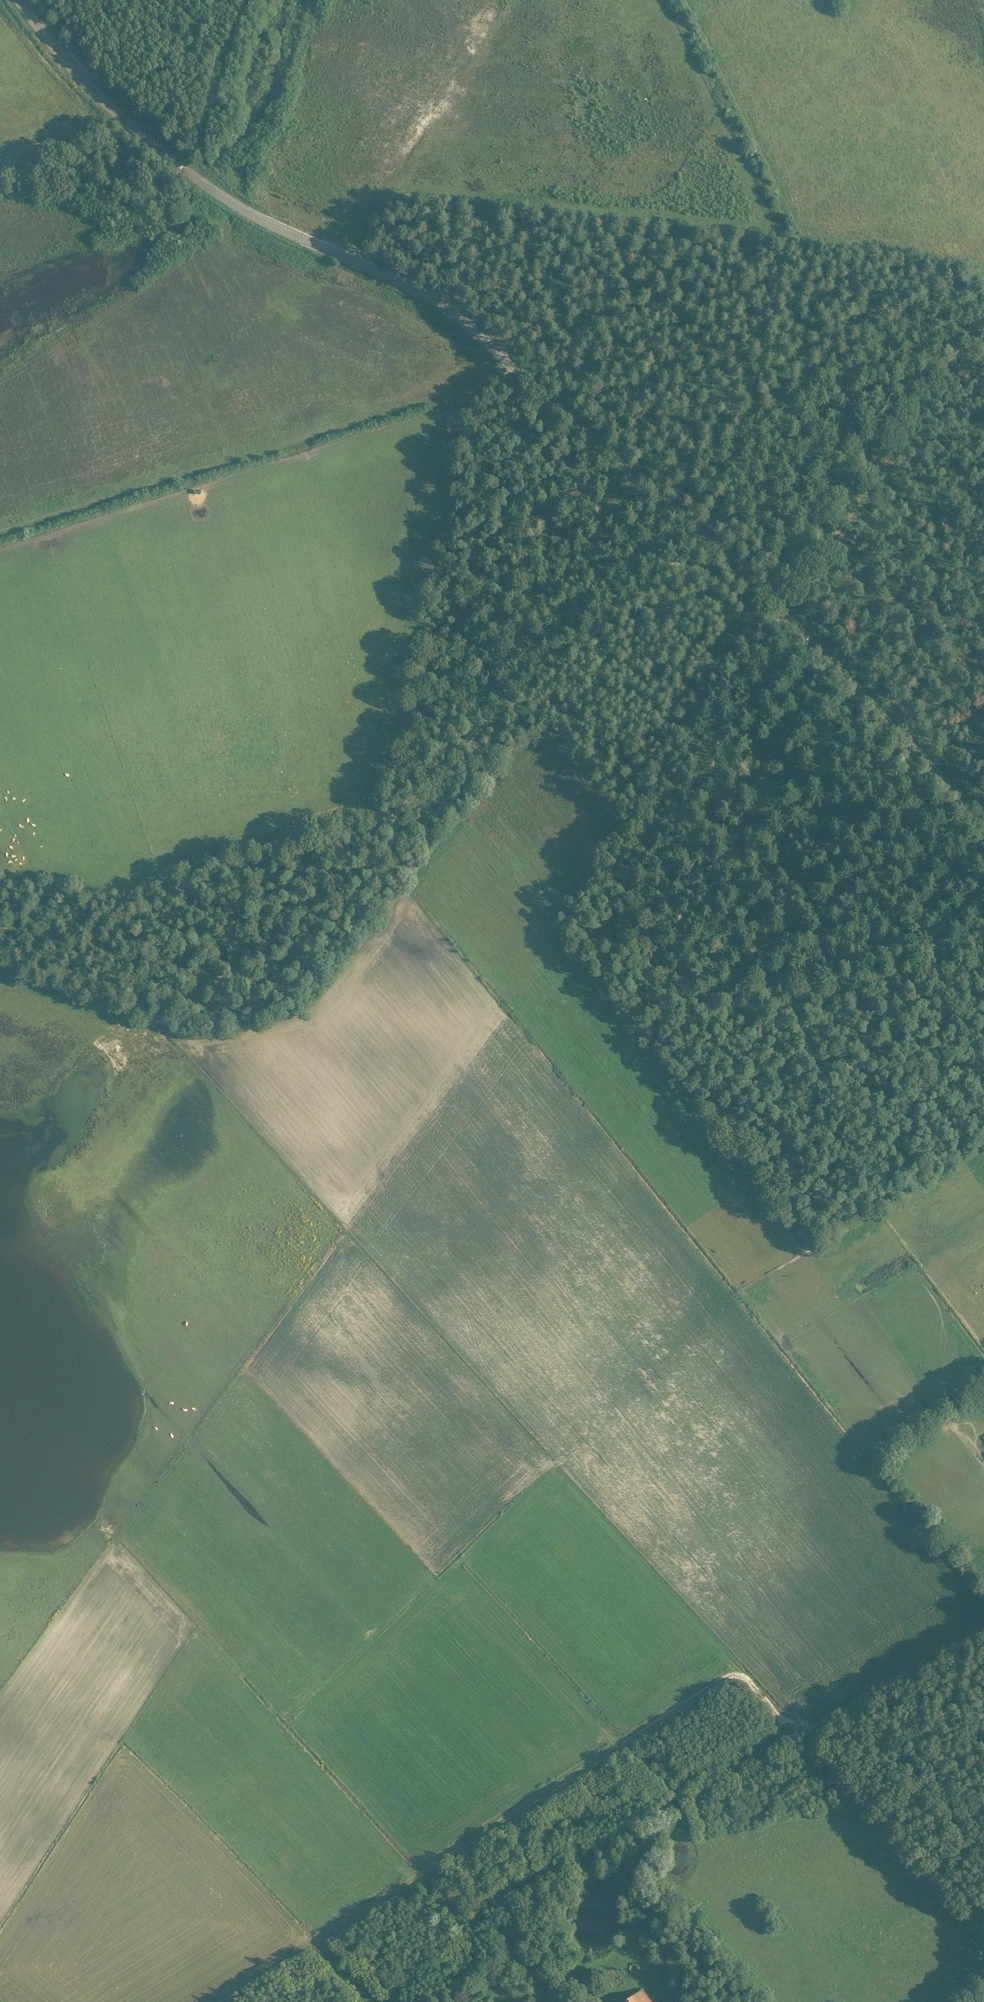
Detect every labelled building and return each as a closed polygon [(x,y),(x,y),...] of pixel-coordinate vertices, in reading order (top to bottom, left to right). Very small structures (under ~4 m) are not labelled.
[(955,1540),(962,1534),(956,1528),(949,1534),(955,1540)] [(641,1990),(625,2001),(650,2001),(641,1990)]
